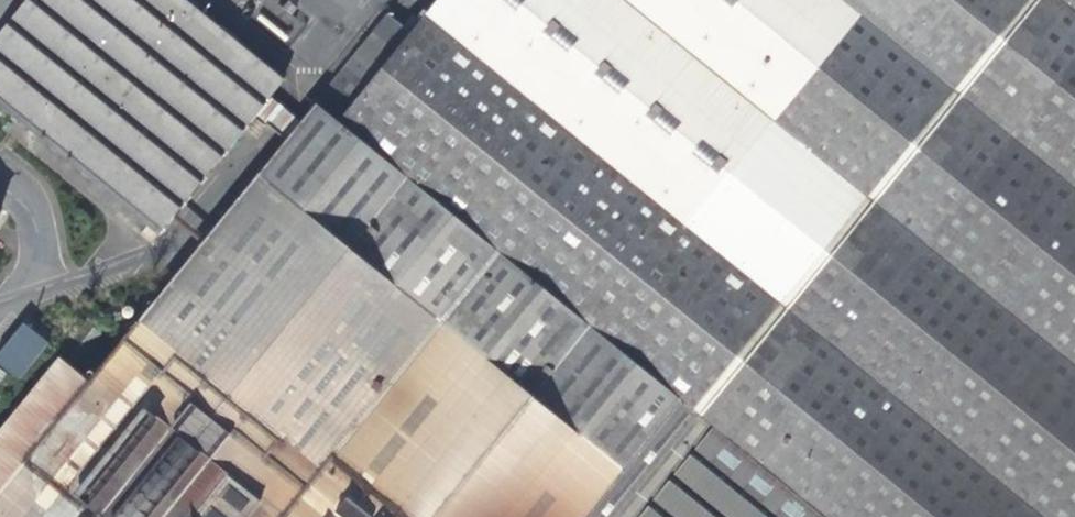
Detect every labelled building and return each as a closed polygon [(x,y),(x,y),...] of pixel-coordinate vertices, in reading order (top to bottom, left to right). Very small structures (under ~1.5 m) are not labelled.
[(0,27),(0,109),(154,237),(282,81),(184,0),(23,0),(0,27)] [(409,33),(373,77),(335,123),(748,457),(822,516),(1074,516),(1074,0),(436,0),(409,33)] [(748,457),(335,123),(373,77),(409,33),(386,14),(86,381),(54,355),(0,421),(0,516),(822,516),(748,457)] [(282,133),(295,116),(270,97),(257,114),(282,133)] [(49,343),(22,322),(0,350),(0,366),(19,381),(49,343)]
